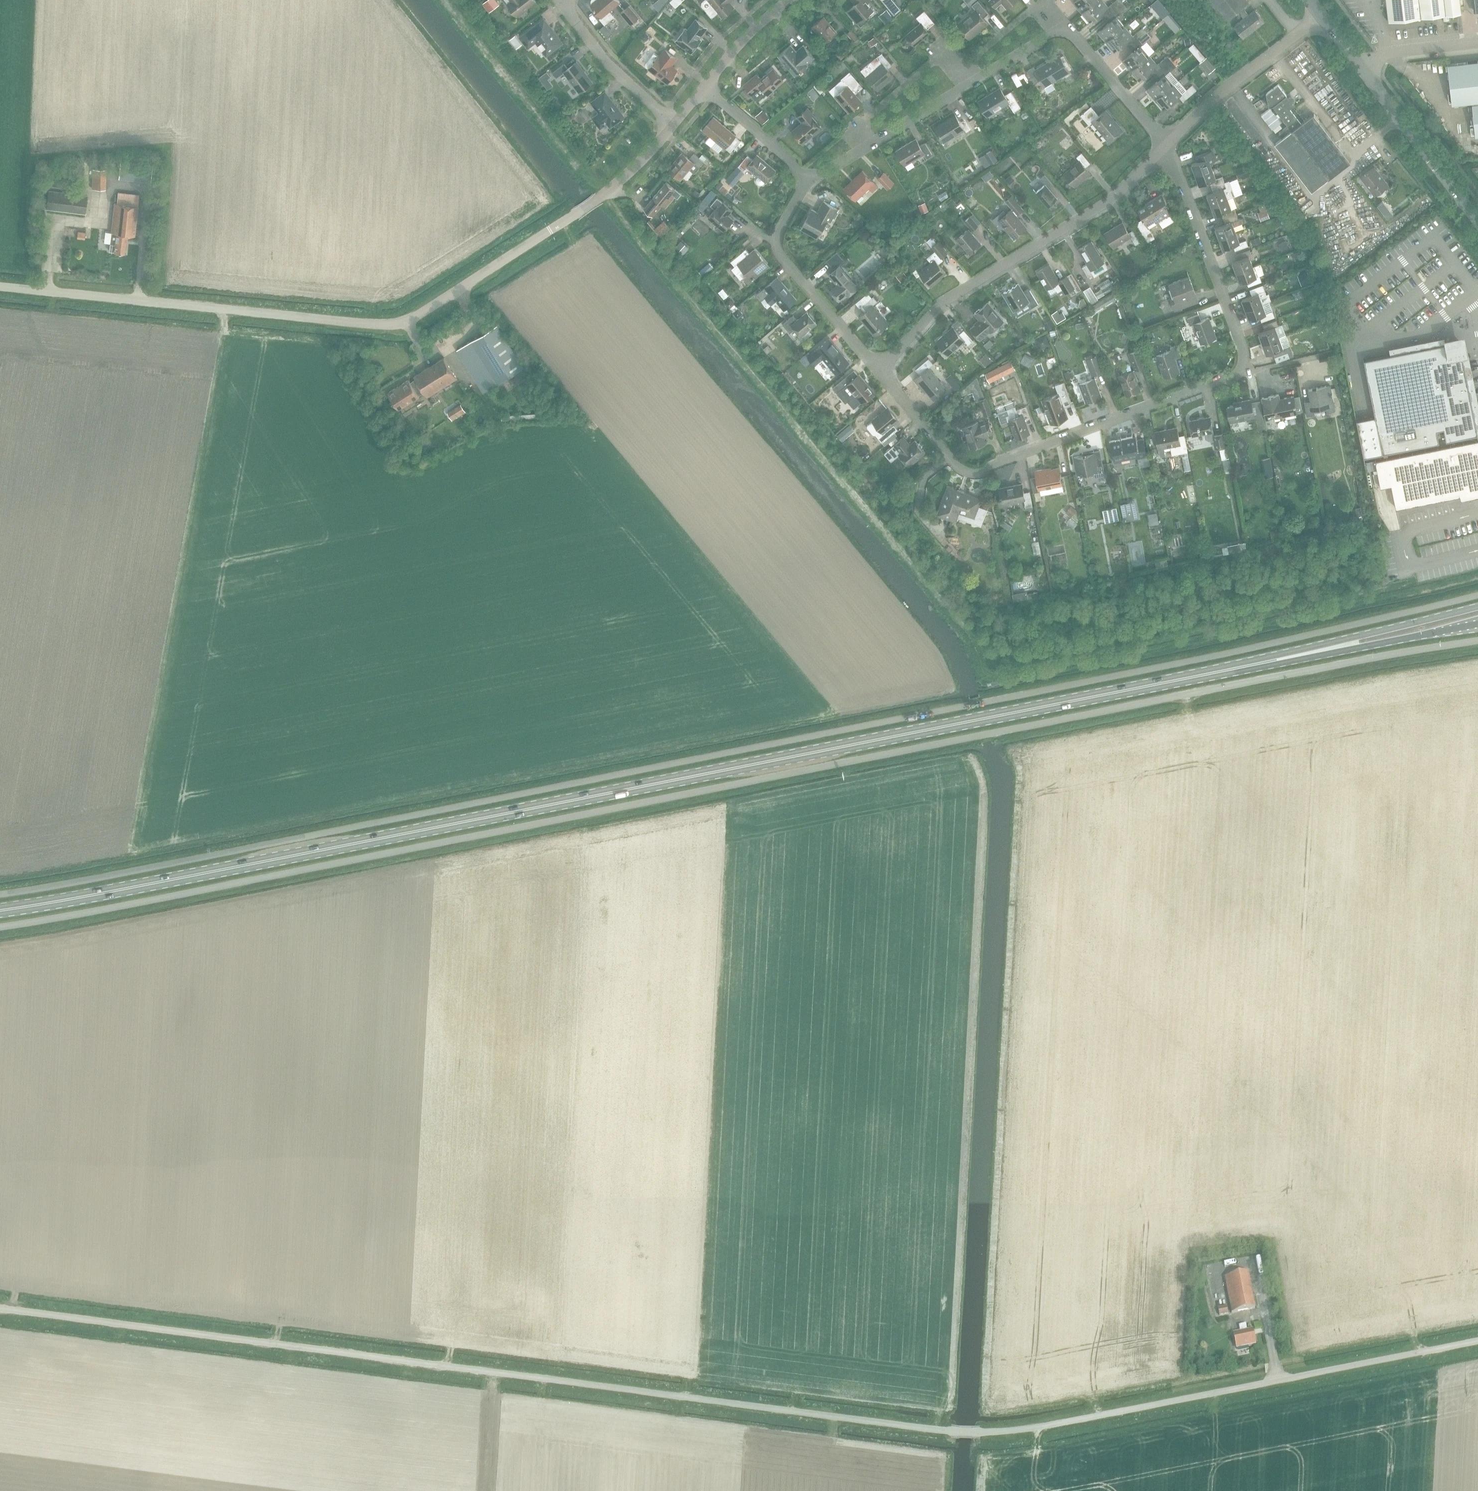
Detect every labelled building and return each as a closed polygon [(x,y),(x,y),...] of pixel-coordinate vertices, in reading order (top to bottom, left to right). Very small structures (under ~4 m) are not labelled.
[(482,2),(489,12),(499,4),(496,0),(486,0),(482,2)] [(508,3),(507,3),(517,16),(536,1),(535,0),(505,0),(508,3)] [(592,3),(591,4),(601,17),(600,18),(605,24),(614,16),(609,11),(620,2),(618,0),(591,0),(591,1),(591,2),(591,3),(592,3)] [(673,8),(678,0),(665,0),(663,3),(673,8)] [(702,5),(712,16),(718,11),(722,16),(733,7),(728,0),(705,0),(703,2),(702,5)] [(857,22),(873,8),(866,1),(867,0),(860,0),(847,10),(857,22)] [(894,14),(901,9),(894,0),(882,0),(894,14)] [(958,24),(969,38),(988,23),(983,17),(988,13),(978,0),(972,5),(976,9),(958,24)] [(1097,0),(1077,0),(1074,3),(1082,13),(1097,0)] [(1082,13),(1090,22),(1108,6),(1103,0),(1097,0),(1082,13)] [(1123,3),(1121,0),(1117,0),(1110,5),(1114,10),(1123,3)] [(1248,15),(1242,7),(1249,1),(1248,0),(1210,0),(1207,2),(1218,17),(1221,14),(1225,19),(1237,10),(1244,18),(1234,26),(1243,37),(1264,21),(1255,9),(1248,15)] [(1388,20),(1460,13),(1459,0),(1386,0),(1388,20)] [(1123,3),(1114,10),(1119,15),(1127,8),(1123,3)] [(632,22),(635,26),(641,21),(638,18),(639,17),(629,6),(621,12),(630,24),(632,22)] [(906,35),(914,45),(930,32),(927,29),(934,23),(924,10),(916,17),(921,23),(906,35)] [(886,11),(882,15),(887,21),(891,17),(886,11)] [(812,26),(825,41),(836,31),(824,16),(812,26)] [(1107,41),(1125,26),(1117,16),(1099,32),(1107,41)] [(548,53),(562,42),(544,19),(520,37),(528,47),(537,40),(542,46),(541,48),(545,53),(547,53),(548,53)] [(700,40),(698,38),(707,27),(696,19),(688,30),(685,28),(676,40),(691,52),(700,40)] [(1125,26),(1107,41),(1115,51),(1133,35),(1125,26)] [(1139,39),(1148,31),(1144,27),(1135,34),(1139,39)] [(846,33),(857,46),(861,42),(850,29),(846,33)] [(1148,31),(1139,39),(1143,44),(1152,37),(1148,31)] [(510,39),(514,44),(519,40),(515,35),(510,39)] [(791,44),(778,55),(795,75),(807,64),(807,63),(814,57),(803,45),(796,51),(791,44)] [(1131,71),(1150,55),(1141,45),(1123,61),(1131,71)] [(670,65),(676,57),(666,49),(660,57),(658,56),(649,68),(655,73),(654,74),(660,78),(661,77),(667,82),(677,70),(670,65)] [(876,58),(861,70),(866,76),(878,90),(894,76),(887,69),(892,65),(881,53),(876,58)] [(1044,86),(1069,71),(1059,55),(1035,69),(1034,66),(1026,70),(1034,83),(1040,80),(1044,86)] [(1150,55),(1131,71),(1139,80),(1157,64),(1150,55)] [(1163,68),(1172,61),(1168,56),(1159,63),(1163,68)] [(579,92),(592,82),(577,61),(568,68),(564,63),(552,72),(556,77),(564,72),(579,92)] [(1172,61),(1163,68),(1167,73),(1176,66),(1172,61)] [(1477,135),(1477,61),(1448,64),(1452,104),(1472,101),(1475,136),(1477,135)] [(746,87),(743,90),(748,96),(752,93),(752,94),(762,86),(767,93),(783,80),(773,68),(761,79),(757,74),(744,84),(746,87)] [(544,83),(551,78),(546,71),(539,76),(544,83)] [(835,96),(848,112),(861,101),(851,88),(856,84),(848,74),(842,79),(836,85),(836,87),(840,92),(835,96)] [(1156,100),(1174,84),(1166,75),(1148,90),(1156,100)] [(1329,76),(1315,87),(1354,138),(1369,127),(1354,108),(1352,109),(1347,103),(1343,107),(1336,98),(1341,95),(1333,84),(1334,83),(1329,76)] [(1174,84),(1156,100),(1164,109),(1179,96),(1183,101),(1197,89),(1192,85),(1182,93),(1174,84)] [(1289,96),(1288,97),(1286,96),(1287,95),(1278,84),(1266,93),(1269,107),(1273,106),(1279,114),(1277,115),(1275,113),(1266,121),(1272,129),(1281,122),(1278,117),(1280,116),(1288,125),(1278,133),(1282,138),(1275,143),(1312,191),(1351,161),(1314,113),(1301,123),(1290,109),(1295,105),(1294,96),(1289,96)] [(1011,91),(1004,95),(1000,87),(978,101),(987,116),(1008,103),(1013,111),(1020,107),(1011,91)] [(606,121),(610,126),(624,116),(605,92),(592,102),(600,113),(593,118),(600,126),(606,121)] [(1072,103),(1065,110),(1073,117),(1079,110),(1072,103)] [(1106,110),(1099,115),(1091,106),(1081,114),(1089,124),(1092,121),(1109,140),(1122,129),(1106,110)] [(792,131),(802,143),(820,128),(811,116),(813,114),(807,108),(797,116),(803,122),(792,131)] [(763,111),(756,117),(762,123),(768,117),(763,111)] [(964,119),(959,122),(955,115),(934,127),(943,142),(963,130),(966,134),(971,130),(964,119)] [(713,116),(703,129),(710,136),(705,142),(718,152),(723,146),(725,148),(735,135),(713,116)] [(925,142),(919,145),(916,139),(896,150),(905,165),(924,153),(927,158),(933,155),(925,142)] [(1196,174),(1212,168),(1210,162),(1217,159),(1215,155),(1211,157),(1209,151),(1196,156),(1198,162),(1192,164),(1196,174)] [(693,153),(689,158),(682,152),(668,169),(680,179),(689,169),(694,173),(704,162),(693,153)] [(1064,173),(1074,185),(1090,172),(1085,166),(1090,162),(1082,152),(1077,156),(1080,160),(1064,173)] [(757,155),(753,159),(747,154),(729,177),(735,182),(738,177),(740,179),(747,170),(751,174),(753,171),(758,176),(757,178),(756,179),(756,181),(757,183),(758,184),(760,184),(762,184),(764,183),(775,170),(757,155)] [(84,188),(105,188),(105,168),(105,162),(84,162),(84,188)] [(119,178),(151,181),(152,165),(121,162),(119,178)] [(1361,176),(1375,194),(1387,184),(1374,166),(1361,176)] [(1211,187),(1225,182),(1222,176),(1216,178),(1212,168),(1196,174),(1199,185),(1209,181),(1211,187)] [(868,187),(872,191),(877,186),(862,171),(844,188),(855,200),(868,187)] [(878,179),(887,189),(893,183),(883,173),(878,179)] [(1036,192),(1048,206),(1057,198),(1049,188),(1053,184),(1045,174),(1040,178),(1045,184),(1036,192)] [(1211,205),(1228,199),(1235,196),(1229,180),(1225,182),(1211,187),(1213,192),(1207,194),(1211,205)] [(662,204),(665,207),(675,195),(671,192),(674,188),(666,181),(653,197),(652,198),(644,208),(652,215),(662,204)] [(45,208),(84,213),(87,195),(48,190),(45,208)] [(140,224),(135,224),(138,194),(117,192),(116,203),(115,203),(111,244),(110,243),(110,250),(124,252),(126,234),(139,235),(140,224)] [(1154,238),(1148,228),(1157,223),(1156,222),(1170,213),(1164,203),(1166,201),(1162,194),(1148,202),(1148,204),(1138,210),(1143,218),(1135,223),(1146,243),(1154,238)] [(942,205),(949,200),(946,195),(939,200),(942,205)] [(921,198),(924,207),(931,205),(928,196),(921,198)] [(999,220),(1013,238),(1026,227),(1016,214),(1023,208),(1012,196),(1006,201),(1013,209),(999,220)] [(708,217),(724,231),(733,219),(724,211),(728,206),(717,197),(710,205),(715,209),(708,217)] [(1223,219),(1236,214),(1233,204),(1230,205),(1228,199),(1211,205),(1215,215),(1221,213),(1223,219)] [(1264,215),(1274,211),(1269,199),(1259,204),(1264,215)] [(828,219),(831,221),(838,209),(824,202),(818,213),(812,209),(802,228),(818,237),(828,219)] [(1286,212),(1290,227),(1298,224),(1294,209),(1286,212)] [(1219,238),(1236,232),(1234,226),(1244,222),(1242,218),(1238,219),(1236,214),(1223,219),(1225,224),(1215,228),(1219,238)] [(965,221),(972,230),(978,226),(970,217),(965,221)] [(1133,229),(1128,232),(1122,222),(1105,233),(1114,247),(1131,236),(1135,244),(1141,241),(1133,229)] [(957,238),(970,253),(981,244),(969,229),(957,238)] [(90,239),(106,240),(107,232),(91,230),(90,239)] [(1236,232),(1219,238),(1223,249),(1233,245),(1235,250),(1248,246),(1246,240),(1240,242),(1236,232)] [(1282,236),(1286,244),(1292,242),(1288,234),(1282,236)] [(932,264),(921,274),(931,286),(937,280),(946,272),(939,264),(943,260),(941,258),(947,253),(938,242),(937,243),(932,238),(928,242),(933,247),(936,251),(928,258),(932,264)] [(1082,267),(1088,277),(1094,274),(1095,275),(1107,267),(1091,241),(1078,249),(1087,263),(1082,267)] [(749,283),(769,266),(755,249),(746,256),(743,252),(731,261),(735,266),(732,269),(741,279),(744,276),(749,283)] [(1236,273),(1253,267),(1249,256),(1252,255),(1250,250),(1237,254),(1239,260),(1233,262),(1236,273)] [(847,292),(849,295),(857,287),(840,266),(845,262),(838,252),(827,261),(835,270),(830,274),(839,285),(832,290),(839,299),(847,292)] [(1071,273),(1059,280),(1050,264),(1037,272),(1047,288),(1054,284),(1058,291),(1063,288),(1066,292),(1074,287),(1077,291),(1081,289),(1071,273)] [(1261,264),(1253,267),(1236,273),(1240,283),(1246,280),(1249,286),(1262,281),(1259,275),(1264,274),(1261,264)] [(1170,295),(1175,310),(1191,304),(1188,296),(1195,294),(1189,276),(1170,284),(1173,293),(1170,295)] [(782,282),(780,284),(776,278),(757,294),(768,307),(777,300),(779,303),(779,304),(784,310),(796,299),(792,293),(791,294),(788,291),(789,290),(782,282)] [(1091,296),(1099,291),(1093,279),(1084,284),(1091,296)] [(1030,290),(1024,293),(1018,283),(1003,292),(1014,310),(1028,301),(1032,308),(1039,304),(1030,290)] [(1246,310),(1262,303),(1271,300),(1268,294),(1266,294),(1263,285),(1250,289),(1252,295),(1242,299),(1246,310)] [(859,316),(875,335),(882,329),(880,327),(886,321),(873,305),(877,301),(873,296),(862,305),(867,310),(859,316)] [(1167,297),(1162,298),(1165,308),(1171,307),(1167,297)] [(1210,301),(1212,307),(1222,304),(1220,298),(1210,301)] [(990,331),(990,332),(1004,321),(988,302),(975,314),(981,321),(976,324),(971,328),(980,339),(990,331)] [(1069,311),(1063,302),(1054,307),(1060,316),(1069,311)] [(1262,303),(1246,310),(1249,319),(1260,316),(1262,321),(1274,317),(1272,311),(1266,313),(1262,303)] [(800,335),(816,323),(807,312),(797,320),(793,316),(783,324),(790,332),(794,328),(800,335)] [(1209,318),(1201,321),(1199,314),(1188,318),(1190,325),(1194,324),(1201,343),(1216,338),(1209,318)] [(1322,317),(1326,326),(1332,324),(1328,314),(1322,317)] [(1265,331),(1259,333),(1263,343),(1279,337),(1276,327),(1278,326),(1276,320),(1263,325),(1265,331)] [(473,374),(483,391),(524,366),(497,324),(471,340),(487,365),(483,368),(467,343),(458,349),(474,374),(473,374)] [(964,330),(959,334),(953,327),(936,341),(948,355),(965,341),(969,345),(973,341),(964,330)] [(1279,337),(1263,343),(1266,353),(1273,351),(1275,357),(1288,352),(1286,346),(1289,345),(1285,335),(1279,337)] [(836,373),(849,362),(829,338),(816,349),(816,350),(808,357),(815,365),(823,358),(830,365),(828,367),(828,370),(831,374),(834,374),(836,372),(836,373)] [(1375,416),(1356,420),(1364,457),(1382,453),(1439,442),(1437,431),(1444,429),(1446,441),(1477,434),(1459,340),(1364,359),(1375,416)] [(1115,345),(1108,347),(1112,360),(1119,358),(1115,345)] [(1171,373),(1171,375),(1180,372),(1175,359),(1181,356),(1177,345),(1171,347),(1172,350),(1157,356),(1165,377),(1166,377),(1166,375),(1171,373)] [(982,353),(987,359),(993,354),(988,348),(982,353)] [(1129,353),(1135,370),(1145,366),(1139,349),(1129,353)] [(1098,355),(1094,357),(1092,352),(1087,354),(1089,359),(1086,360),(1092,375),(1104,370),(1098,355)] [(424,391),(427,396),(457,377),(444,357),(388,392),(399,409),(420,396),(419,395),(424,391)] [(934,399),(946,389),(929,368),(934,364),(929,358),(916,369),(920,374),(914,379),(921,387),(922,386),(934,399)] [(1133,370),(1132,371),(1130,364),(1128,364),(1123,366),(1122,367),(1124,373),(1119,376),(1126,395),(1141,390),(1133,370)] [(835,386),(833,387),(845,402),(848,400),(854,407),(861,402),(861,403),(875,392),(859,374),(858,375),(854,370),(847,376),(835,386)] [(1079,384),(1086,402),(1102,396),(1095,378),(1079,384)] [(1045,414),(1049,424),(1068,417),(1063,404),(1071,401),(1064,382),(1055,385),(1059,394),(1042,400),(1047,413),(1045,414)] [(1327,412),(1335,411),(1330,385),(1309,389),(1311,400),(1305,401),(1308,416),(1316,414),(1315,410),(1326,408),(1327,412)] [(1285,400),(1280,401),(1279,394),(1262,397),(1267,419),(1297,413),(1294,396),(1285,398),(1285,400)] [(979,400),(985,416),(992,414),(986,398),(979,400)] [(1262,412),(1254,414),(1251,399),(1241,401),(1242,404),(1228,407),(1230,422),(1254,417),(1257,430),(1266,428),(1262,412)] [(1026,406),(1016,410),(1015,406),(997,413),(1001,423),(1009,419),(1016,438),(1029,433),(1024,420),(1030,418),(1026,406)] [(876,434),(883,442),(895,432),(891,426),(898,420),(888,408),(867,425),(867,427),(873,434),(876,434)] [(1224,432),(1214,435),(1210,417),(1190,421),(1193,436),(1204,433),(1205,438),(1209,441),(1214,440),(1215,448),(1227,445),(1224,432)] [(983,437),(993,434),(988,421),(978,424),(978,422),(963,427),(965,433),(964,434),(963,435),(963,436),(963,439),(965,440),(966,440),(968,439),(971,449),(986,444),(983,437)] [(1184,435),(1179,436),(1177,427),(1155,432),(1159,449),(1180,445),(1181,453),(1188,452),(1184,435)] [(1143,439),(1135,441),(1135,437),(1111,442),(1115,462),(1121,461),(1120,457),(1137,454),(1138,459),(1147,457),(1143,439)] [(915,440),(909,446),(902,438),(894,445),(884,453),(891,461),(900,454),(909,465),(925,452),(915,440)] [(1375,460),(1379,479),(1390,477),(1396,508),(1477,492),(1477,439),(1464,442),(1375,460)] [(1101,458),(1095,459),(1094,453),(1074,457),(1077,474),(1093,471),(1095,477),(1105,475),(1101,458)] [(1040,489),(1062,485),(1058,468),(1044,471),(1044,469),(1035,471),(1038,486),(1032,487),(1033,493),(1040,491),(1040,489)] [(1030,491),(1024,492),(1022,484),(999,489),(1002,504),(1024,499),(1026,507),(1033,506),(1030,491)] [(948,488),(939,512),(955,518),(957,513),(962,515),(963,512),(974,516),(973,519),(981,521),(983,514),(975,511),(979,500),(963,494),(964,492),(957,490),(957,491),(948,488)] [(1108,516),(1122,514),(1120,500),(1106,503),(1108,516)] [(915,728),(930,725),(929,720),(914,723),(915,728)] [(1226,1277),(1233,1312),(1256,1308),(1249,1272),(1226,1277)] [(1213,1278),(1216,1288),(1222,1287),(1219,1277),(1213,1278)] [(1219,1308),(1220,1315),(1228,1313),(1227,1306),(1219,1308)] [(1240,1332),(1234,1333),(1237,1348),(1239,1348),(1257,1344),(1253,1330),(1253,1329),(1247,1330),(1246,1324),(1239,1325),(1240,1332)]
